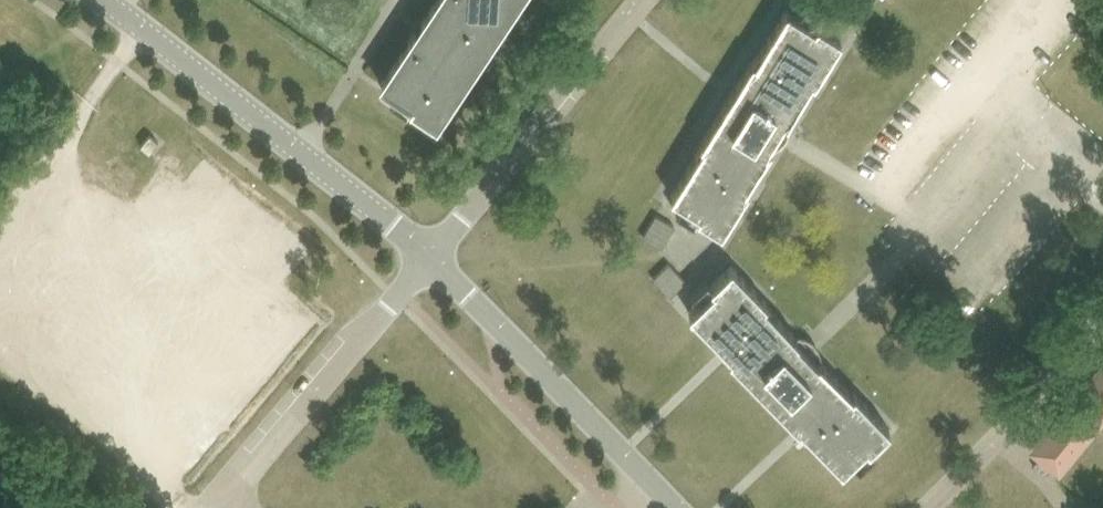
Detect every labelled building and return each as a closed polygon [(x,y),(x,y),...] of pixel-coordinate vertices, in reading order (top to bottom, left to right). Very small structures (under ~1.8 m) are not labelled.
[(410,107),(437,124),(519,0),(437,0),(416,32),(414,31),(408,40),(415,44),(409,54),(403,50),(382,82),(412,102),(409,106),(410,107)] [(813,80),(814,81),(841,38),(817,23),(815,27),(787,9),(760,52),(765,55),(760,63),(753,59),(701,142),(708,147),(703,156),(698,153),(671,195),(700,213),(697,216),(721,231),(748,188),(747,187),(747,188),(746,187),(771,146),(770,145),(785,120),(787,121),(813,79),(813,80)] [(141,144),(150,151),(159,141),(150,134),(141,144)] [(643,236),(662,247),(675,226),(656,214),(643,236)] [(653,278),(671,296),(686,280),(669,263),(653,278)] [(766,302),(767,301),(731,265),(711,285),(714,288),(689,311),(724,348),(728,344),(735,351),(730,357),(798,427),(804,422),(811,429),(807,433),(842,469),(867,445),(869,448),(890,428),(854,391),(853,392),(854,393),(853,394),(819,359),(818,360),(817,361),(796,339),(797,338),(798,339),(799,338),(765,303),(766,302)] [(1060,470),(1102,419),(1102,367),(1035,449),(1060,470)]
